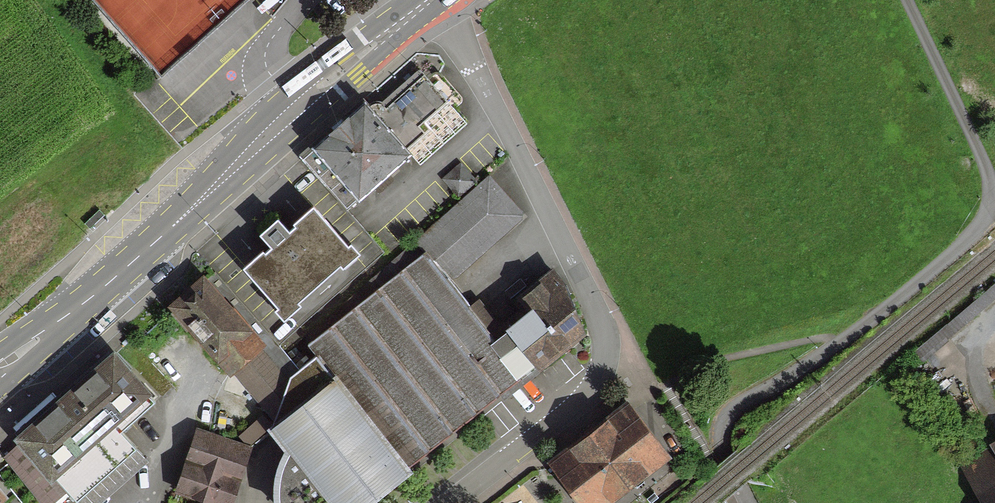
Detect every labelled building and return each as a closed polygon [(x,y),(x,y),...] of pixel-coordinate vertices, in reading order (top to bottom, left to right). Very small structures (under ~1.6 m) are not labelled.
[(248,0),(89,0),(159,78),(248,0)] [(375,110),(368,103),(308,155),(345,198),(462,98),(437,69),(427,77),(421,70),(375,110)] [(477,178),(462,163),(447,178),(461,193),(477,178)] [(311,345),(340,381),(413,471),(504,398),(501,394),(524,376),(510,358),(526,346),(543,367),(586,333),(568,284),(558,272),(522,301),(533,315),(497,344),(446,280),(523,218),(493,181),(398,258),(407,268),(311,345)] [(356,247),(315,201),(288,225),(278,214),(260,230),(270,241),(245,264),(285,309),(356,247)] [(264,345),(205,280),(173,309),(232,374),(264,345)] [(113,352),(17,444),(57,486),(153,394),(113,352)] [(276,432),(295,455),(334,502),(383,502),(417,476),(413,471),(340,381),(276,432)] [(548,462),(578,502),(616,502),(673,462),(629,403),(548,462)] [(198,431),(179,497),(200,502),(238,502),(254,447),(198,431)] [(963,464),(986,502),(994,502),(994,445),(963,464)] [(295,455),(287,468),(283,488),(285,502),(334,502),(295,455)] [(0,492),(0,502),(6,502),(8,501),(0,492)]
